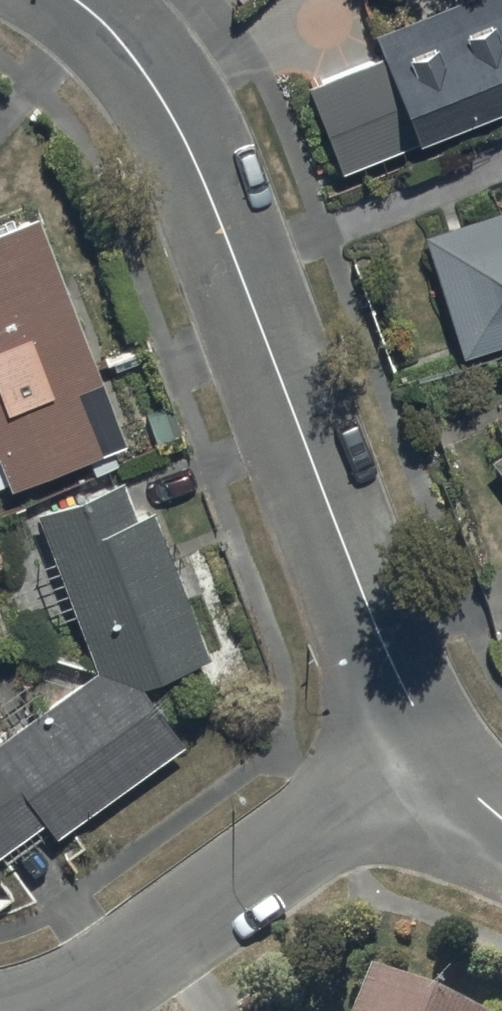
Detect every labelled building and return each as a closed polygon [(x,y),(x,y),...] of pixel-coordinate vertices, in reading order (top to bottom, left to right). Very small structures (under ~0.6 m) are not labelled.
[(344,179),(501,118),(501,0),(478,0),(376,40),(385,64),(310,93),(344,179)] [(458,341),(501,328),(501,191),(419,217),(458,341)] [(13,496),(128,452),(40,223),(0,239),(0,464),(13,496)] [(487,442),(501,463),(501,432),(487,442)] [(124,487),(37,522),(99,677),(145,695),(214,667),(154,518),(139,524),(124,487)] [(99,677),(0,749),(0,864),(47,830),(58,845),(187,752),(145,695),(99,677)] [(373,964),(352,1010),(484,1010),(373,964)]
